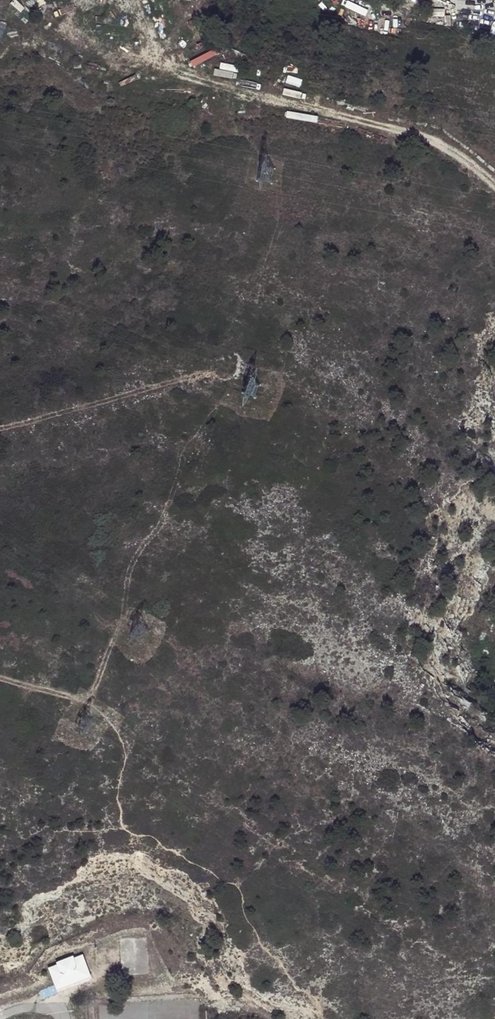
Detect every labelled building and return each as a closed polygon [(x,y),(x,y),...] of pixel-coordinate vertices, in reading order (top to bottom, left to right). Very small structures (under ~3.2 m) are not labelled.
[(131,87),(162,80),(161,74),(130,81),(131,87)] [(58,965),(51,968),(60,989),(89,977),(80,956),(73,959),(72,957),(57,964),(58,965)]
